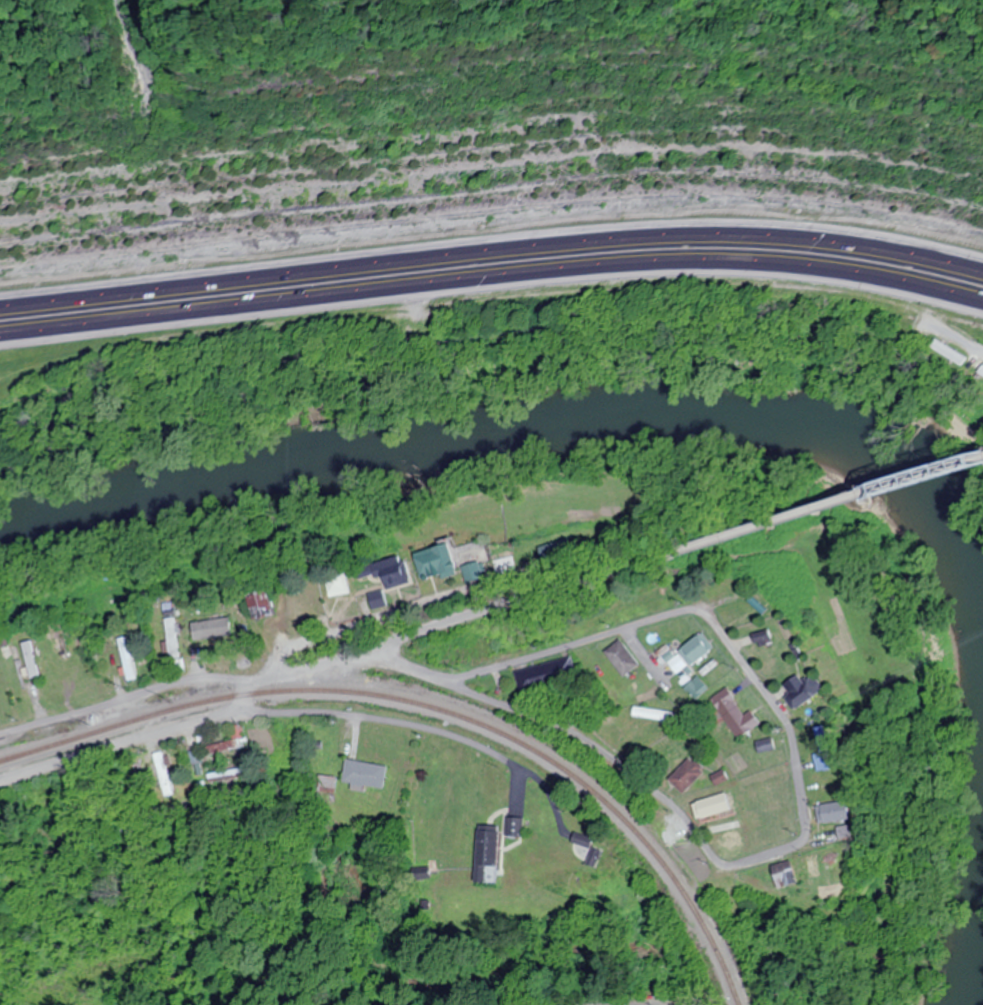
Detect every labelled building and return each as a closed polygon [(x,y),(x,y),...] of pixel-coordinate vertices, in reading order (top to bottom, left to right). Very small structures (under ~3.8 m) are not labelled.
[(930,345),(957,365),(962,358),(934,338),(930,345)] [(979,364),(974,372),(982,378),(982,367),(979,364)] [(445,574),(447,579),(462,574),(452,543),(417,554),(426,580),(445,574)] [(359,568),(362,580),(385,574),(389,590),(414,584),(407,556),(359,568)] [(473,581),(487,575),(481,562),(467,568),(473,581)] [(330,575),(333,596),(353,594),(350,573),(330,575)] [(249,594),(258,621),(279,614),(270,587),(249,594)] [(372,594),(376,610),(392,606),(387,590),(372,594)] [(199,641),(237,636),(235,617),(196,622),(199,641)] [(181,652),(181,619),(172,619),(172,652),(181,652)] [(758,633),(760,645),(775,642),(773,630),(758,633)] [(718,649),(707,634),(684,649),(695,665),(718,649)] [(123,639),(132,681),(141,679),(132,637),(123,639)] [(628,677),(644,665),(625,640),(609,652),(628,677)] [(26,665),(28,679),(42,677),(36,641),(27,642),(30,664),(26,665)] [(692,666),(683,655),(673,662),(682,673),(692,666)] [(801,711),(824,688),(811,675),(788,698),(801,711)] [(714,689),(703,676),(689,688),(700,700),(714,689)] [(756,711),(748,715),(733,688),(718,697),(741,739),(765,726),(756,711)] [(212,745),(214,754),(244,749),(242,740),(212,745)] [(776,740),(762,744),(765,753),(779,748),(776,740)] [(842,766),(840,746),(825,748),(827,767),(842,766)] [(201,776),(210,774),(204,750),(195,752),(201,776)] [(179,794),(168,751),(159,754),(171,796),(179,794)] [(673,779),(687,793),(710,771),(696,756),(673,779)] [(387,788),(392,765),(350,758),(346,781),(387,788)] [(256,769),(214,772),(215,782),(257,779),(256,769)] [(324,792),(339,792),(339,777),(324,777),(324,792)] [(699,803),(704,820),(736,810),(731,792),(699,803)] [(424,827),(427,795),(422,794),(418,827),(424,827)] [(852,818),(848,800),(818,807),(822,824),(852,818)] [(527,835),(526,818),(512,819),(513,836),(527,835)] [(749,849),(741,823),(720,830),(728,856),(749,849)] [(500,881),(502,826),(482,825),(479,880),(500,881)] [(576,842),(593,849),(597,839),(580,832),(576,842)] [(591,864),(602,868),(608,851),(596,847),(591,864)] [(832,855),(832,890),(843,890),(843,855),(832,855)] [(780,889),(800,884),(794,861),(774,866),(780,889)]
